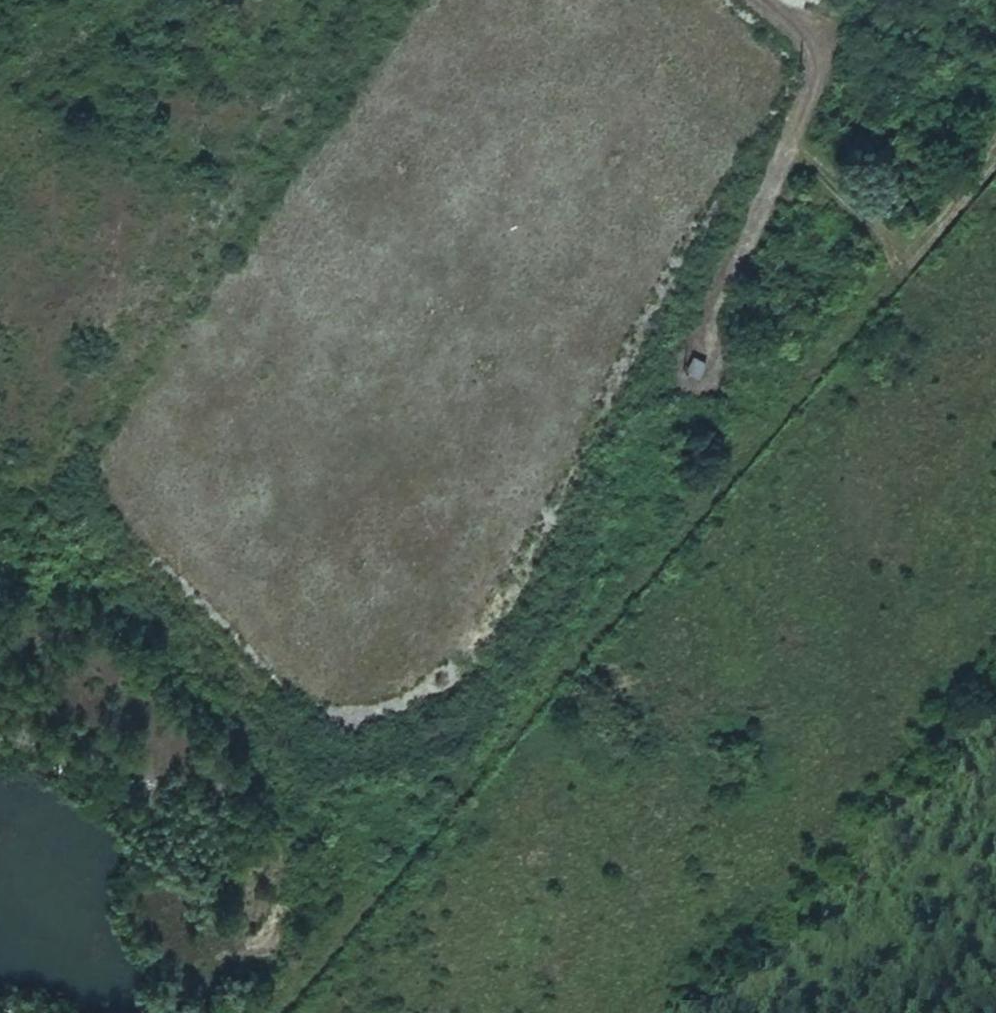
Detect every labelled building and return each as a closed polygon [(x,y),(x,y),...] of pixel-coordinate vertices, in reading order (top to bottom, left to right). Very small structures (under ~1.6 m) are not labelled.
[(687,371),(700,377),(707,361),(694,355),(687,371)]
